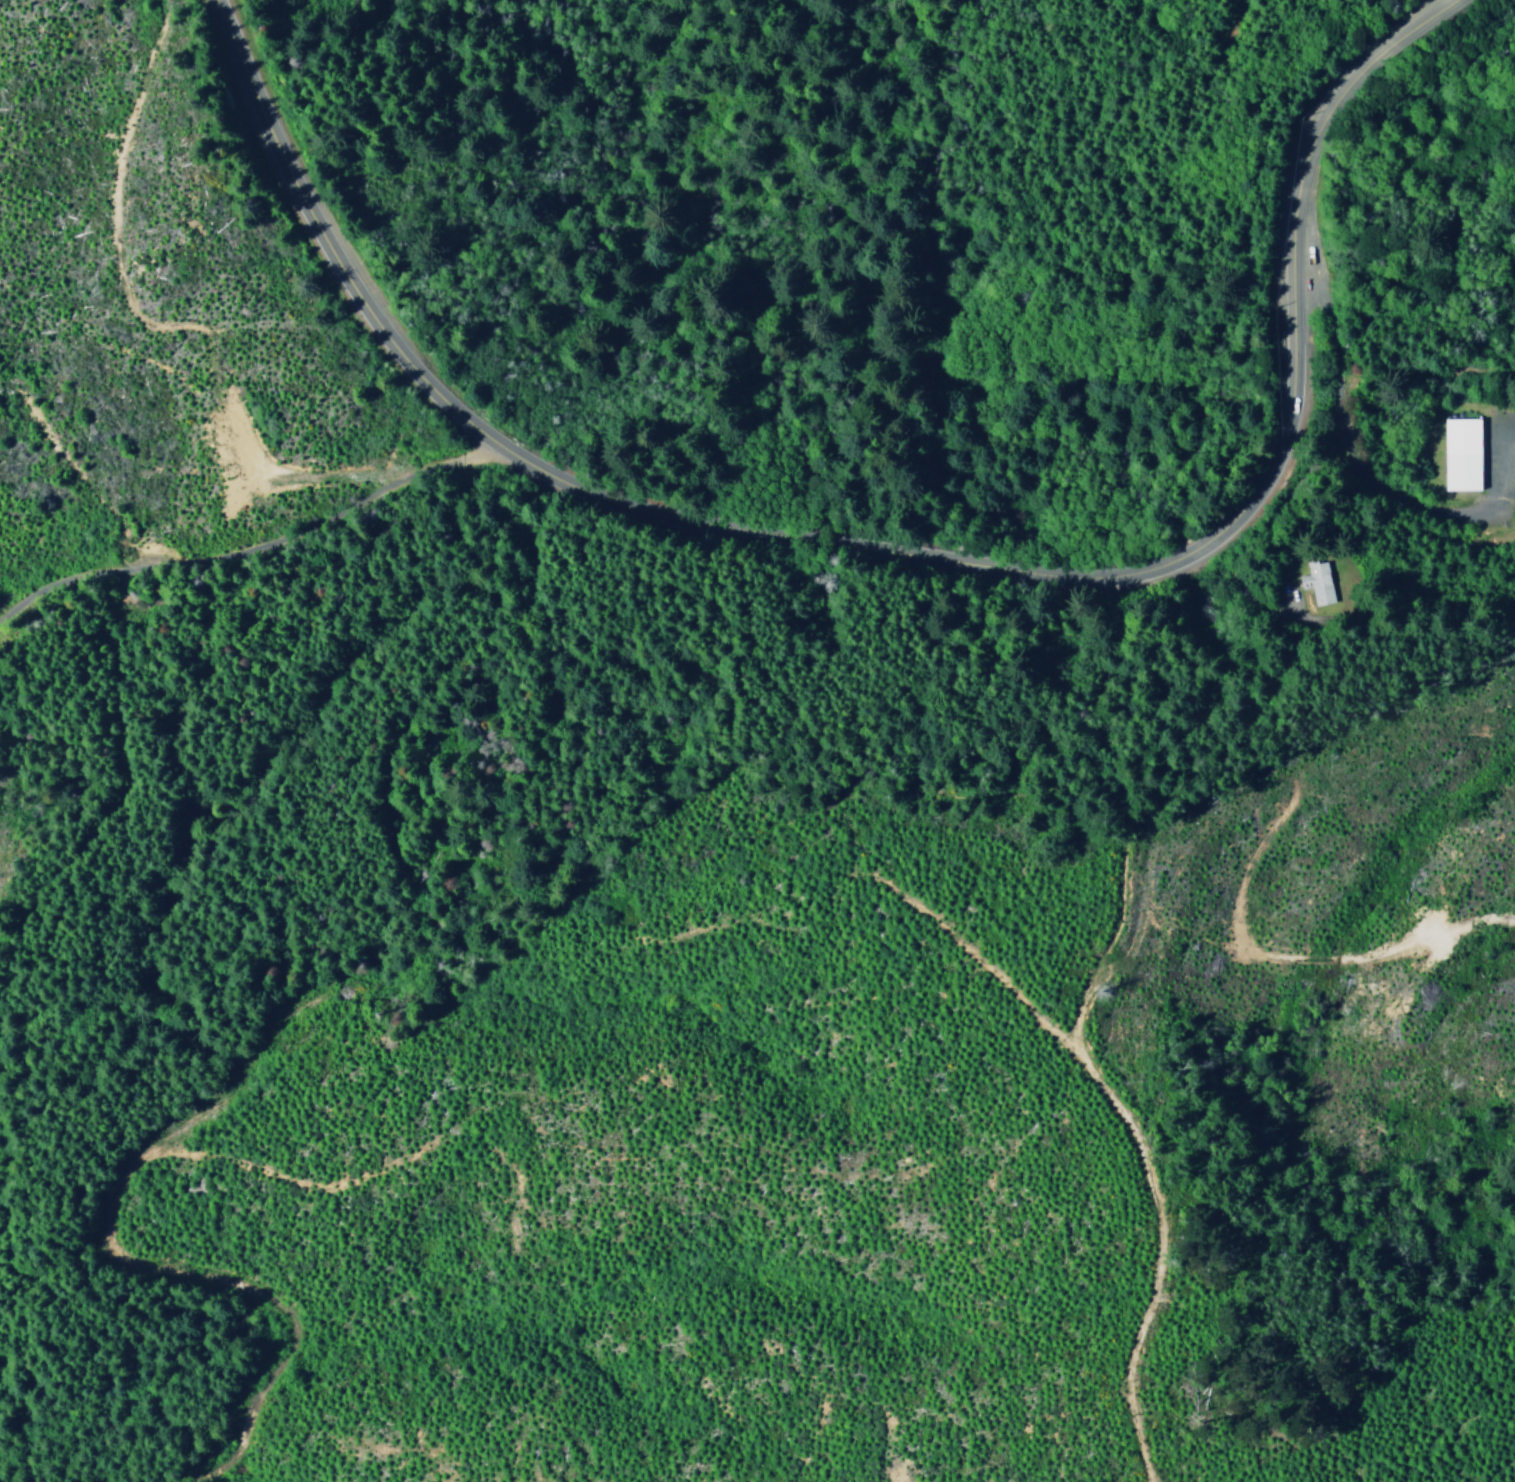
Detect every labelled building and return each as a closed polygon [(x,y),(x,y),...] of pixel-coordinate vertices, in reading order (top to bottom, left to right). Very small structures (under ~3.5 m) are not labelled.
[(1482,417),(1445,418),(1446,490),(1483,489),(1482,417)] [(1327,558),(1307,562),(1309,573),(1299,575),(1302,588),(1309,587),(1313,605),(1336,601),(1327,558)]
